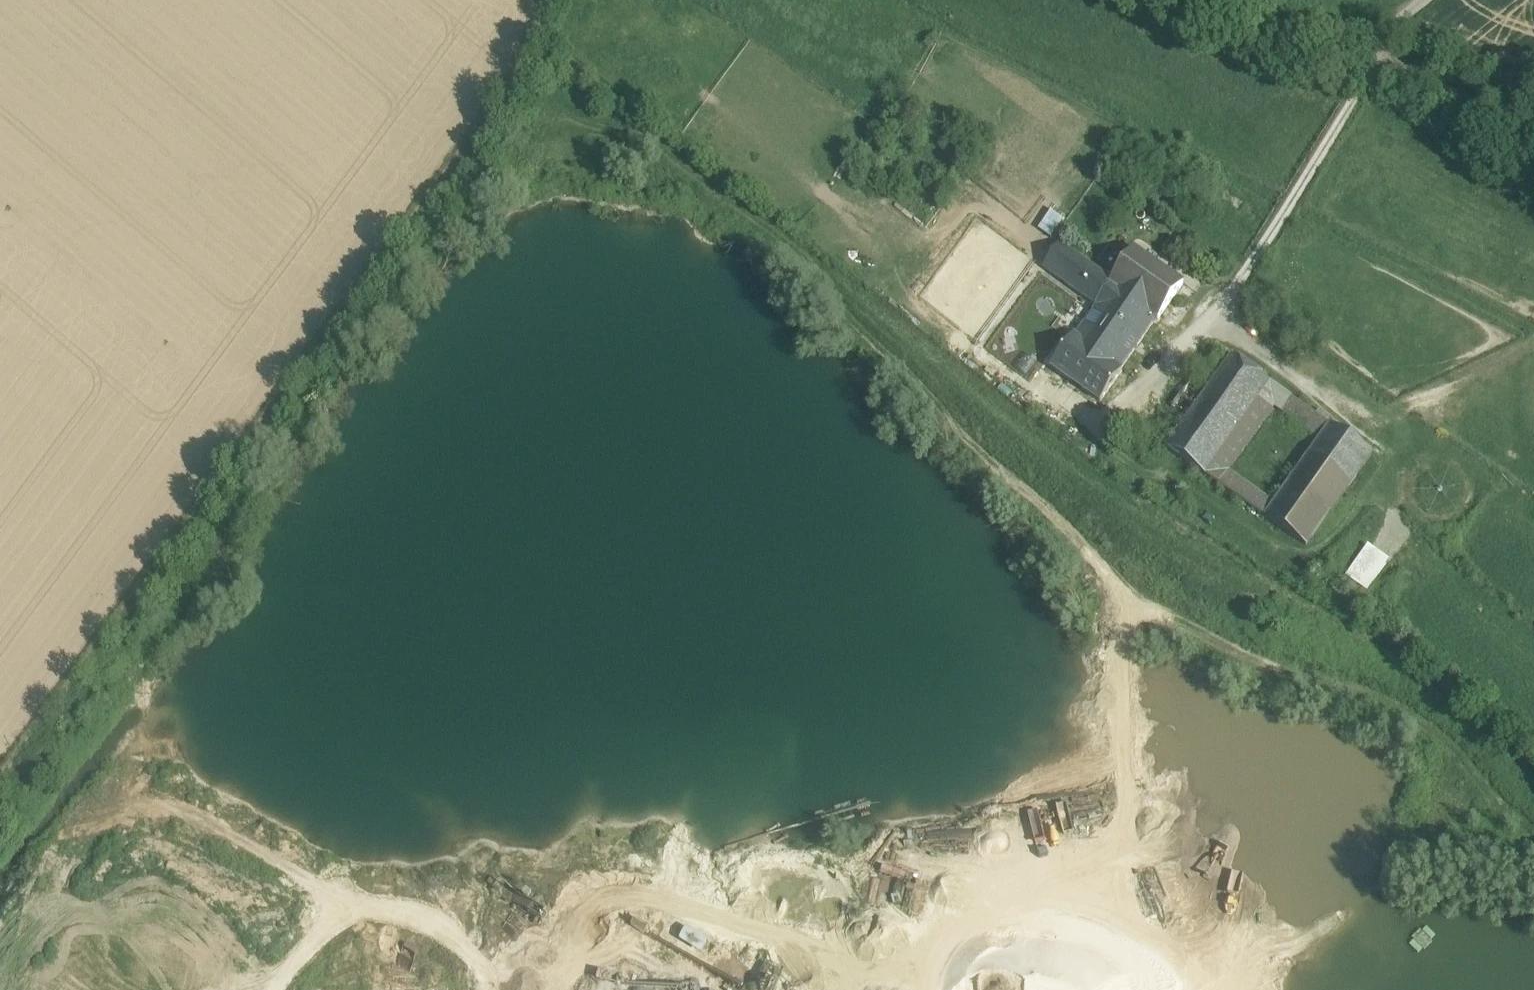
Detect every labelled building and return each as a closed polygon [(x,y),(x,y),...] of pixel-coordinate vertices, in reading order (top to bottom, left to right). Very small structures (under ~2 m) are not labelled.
[(1104,241),(1093,257),(1103,264),(1115,248),(1104,241)] [(1097,306),(1076,338),(1074,337),(1052,369),(1101,403),(1123,372),(1121,370),(1157,319),(1110,285),(1112,281),(1061,244),(1044,268),(1097,306)] [(1184,284),(1135,249),(1112,281),(1110,285),(1157,319),(1158,320),(1184,284)] [(1217,347),(1166,419),(1181,429),(1232,357),(1217,347)] [(1181,429),(1166,449),(1206,477),(1271,385),(1232,357),(1181,429)] [(1271,385),(1206,477),(1266,520),(1275,507),(1228,474),(1275,407),(1322,441),(1331,427),(1271,385)] [(1275,507),(1266,520),(1307,548),(1372,456),(1331,427),(1322,441),(1275,507)] [(1367,546),(1345,578),(1369,594),(1390,561),(1367,546)] [(683,929),(679,939),(700,946),(704,936),(683,929)]
